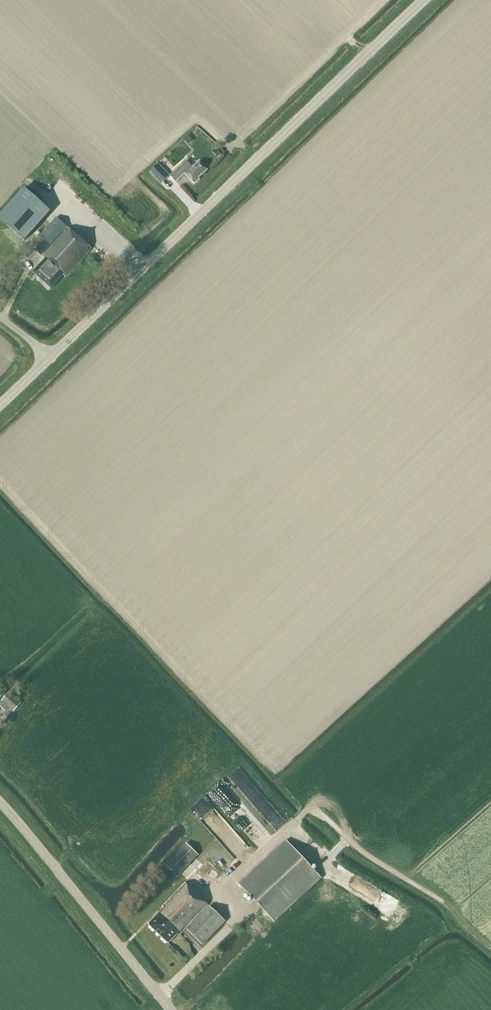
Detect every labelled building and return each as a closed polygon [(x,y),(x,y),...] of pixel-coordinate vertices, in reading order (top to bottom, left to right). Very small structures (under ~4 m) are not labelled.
[(196,145),(202,140),(197,134),(191,140),(196,145)] [(217,158),(222,154),(216,147),(211,151),(217,158)] [(175,182),(185,174),(194,184),(200,178),(199,177),(207,170),(200,162),(193,168),(186,161),(170,176),(175,182)] [(166,173),(158,164),(149,173),(158,181),(166,173)] [(0,216),(0,219),(24,241),(50,212),(24,189),(0,216)] [(45,259),(33,273),(50,289),(63,275),(66,278),(91,249),(56,218),(39,237),(44,242),(50,247),(63,232),(42,256),(45,259)] [(36,251),(41,256),(49,247),(44,242),(36,251)] [(21,703),(9,692),(1,702),(13,712),(21,703)] [(213,796),(236,818),(245,808),(222,787),(213,796)] [(202,821),(216,810),(208,799),(194,810),(202,821)] [(239,884),(275,923),(322,879),(286,841),(239,884)] [(165,865),(178,877),(199,856),(186,844),(165,865)] [(168,944),(177,935),(178,937),(186,930),(202,945),(225,922),(187,884),(148,924),(168,944)] [(367,906),(382,911),(387,897),(372,892),(367,906)]
